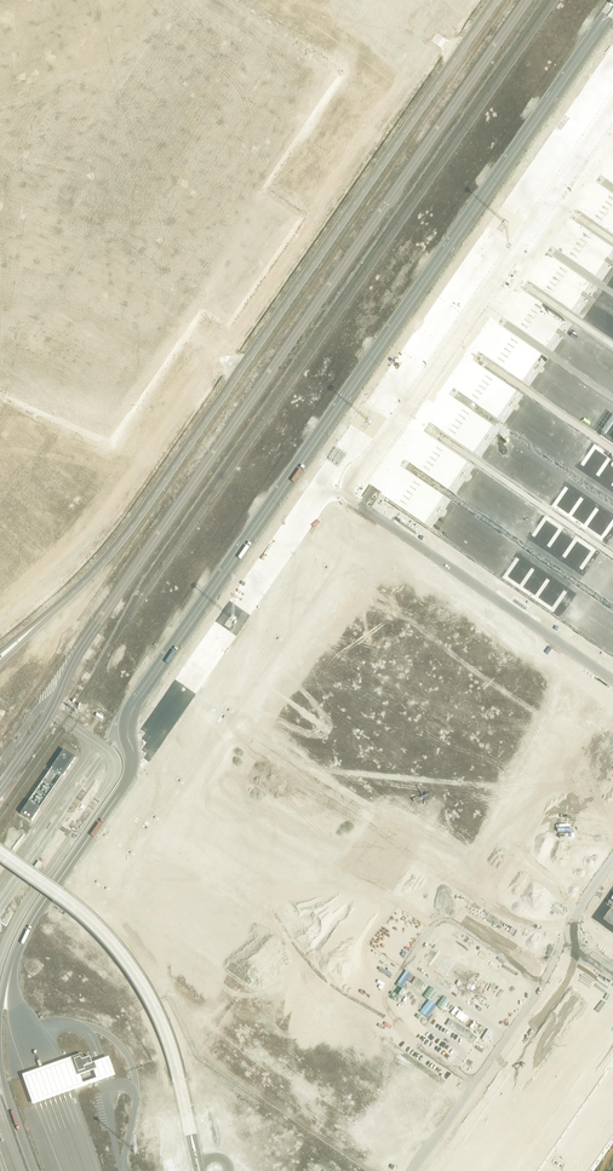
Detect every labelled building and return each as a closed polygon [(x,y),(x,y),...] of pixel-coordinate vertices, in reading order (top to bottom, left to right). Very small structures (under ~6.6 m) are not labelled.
[(550,309),(549,312),(563,321),(564,319),(550,309)] [(29,802),(21,814),(32,821),(40,810),(63,776),(76,759),(64,750),(52,768),(52,769),(29,802)] [(22,1076),(33,1105),(47,1100),(54,1098),(61,1095),(107,1079),(116,1076),(110,1058),(102,1061),(93,1064),(93,1065),(85,1068),(86,1071),(79,1073),(75,1060),(74,1059),(52,1066),(45,1069),(37,1071),(22,1076)] [(93,1065),(93,1064),(91,1058),(82,1061),(81,1058),(75,1060),(79,1073),(86,1071),(85,1068),(93,1065)]
